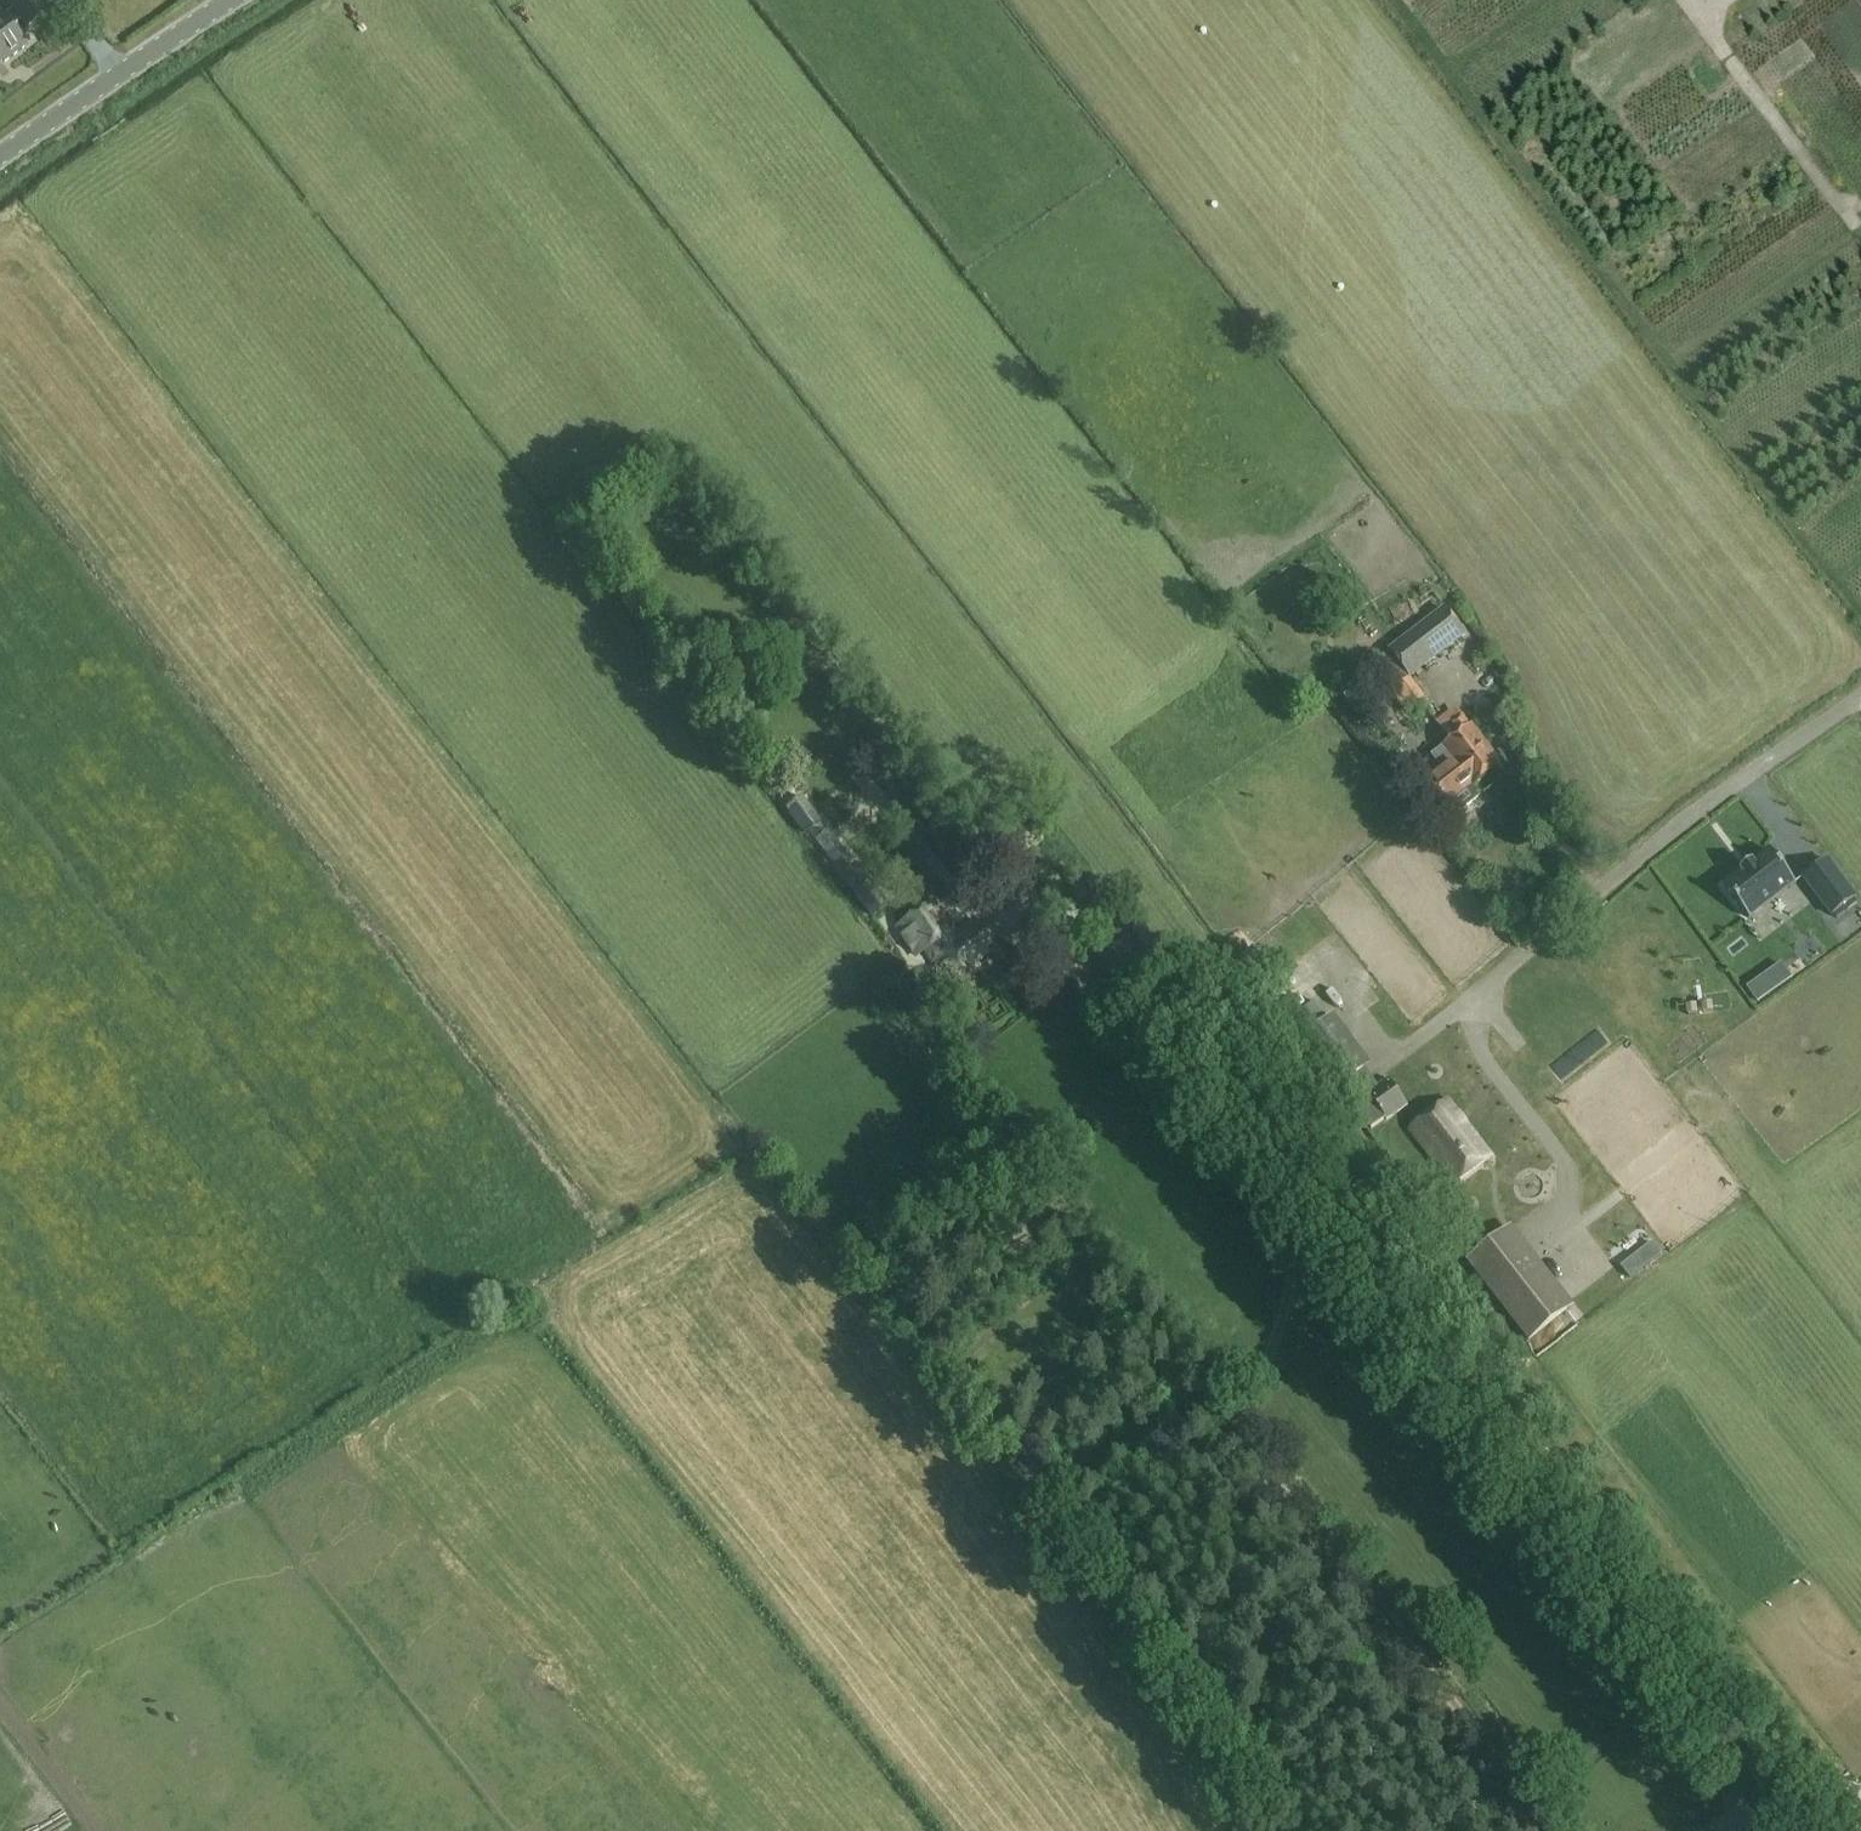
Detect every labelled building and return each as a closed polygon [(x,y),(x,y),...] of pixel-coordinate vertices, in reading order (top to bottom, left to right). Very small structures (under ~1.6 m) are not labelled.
[(3,61),(5,63),(27,46),(13,27),(22,20),(29,28),(47,14),(36,0),(7,0),(13,8),(4,16),(3,15),(0,17),(0,64),(3,61)] [(1445,606),(1388,650),(1389,651),(1378,660),(1399,687),(1467,635),(1445,606)] [(1441,748),(1453,763),(1429,782),(1447,805),(1474,788),(1473,786),(1501,765),(1462,714),(1444,729),(1452,739),(1441,748)] [(808,838),(821,828),(822,830),(826,827),(801,795),(785,808),(808,838)] [(1772,851),(1755,864),(1754,863),(1743,872),(1743,873),(1726,886),(1751,919),(1797,883),(1772,851)] [(1828,860),(1805,878),(1835,916),(1858,898),(1828,860)] [(858,864),(842,876),(873,915),(888,903),(858,864)] [(934,901),(897,927),(917,956),(925,950),(951,986),(979,967),(975,962),(993,949),(974,921),(956,933),(934,901)] [(1772,993),(1761,978),(1747,988),(1758,1003),(1772,993)] [(1300,1040),(1337,1090),(1373,1064),(1335,1013),(1300,1040)] [(1368,1095),(1355,1104),(1361,1112),(1360,1113),(1372,1129),(1385,1119),(1386,1121),(1408,1105),(1389,1079),(1368,1094),(1368,1095)] [(1454,1185),(1491,1157),(1447,1101),(1411,1129),(1454,1185)] [(1575,1306),(1513,1225),(1467,1260),(1529,1341),(1575,1306)] [(1662,1254),(1653,1242),(1622,1266),(1631,1277),(1662,1254)]
